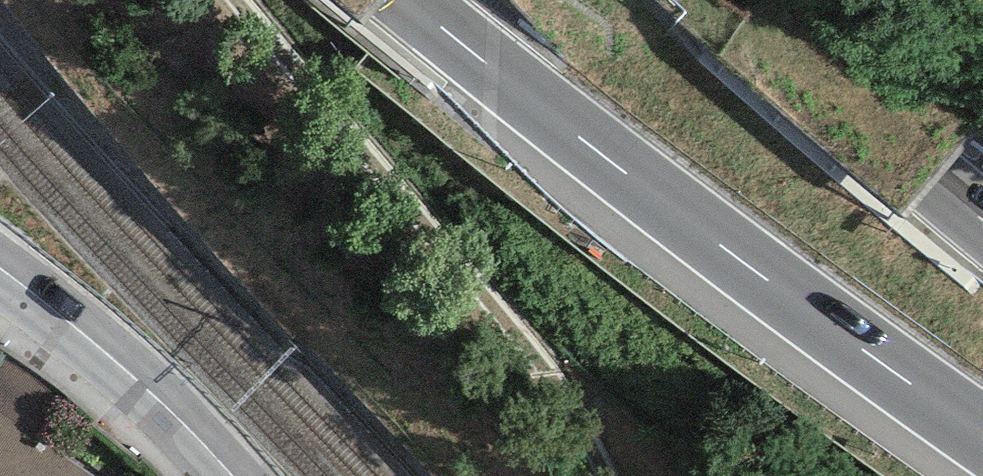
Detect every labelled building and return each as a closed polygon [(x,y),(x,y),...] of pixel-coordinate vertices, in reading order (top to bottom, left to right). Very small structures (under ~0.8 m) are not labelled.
[(41,434),(62,404),(3,357),(0,361),(0,475),(97,475),(41,434)]
